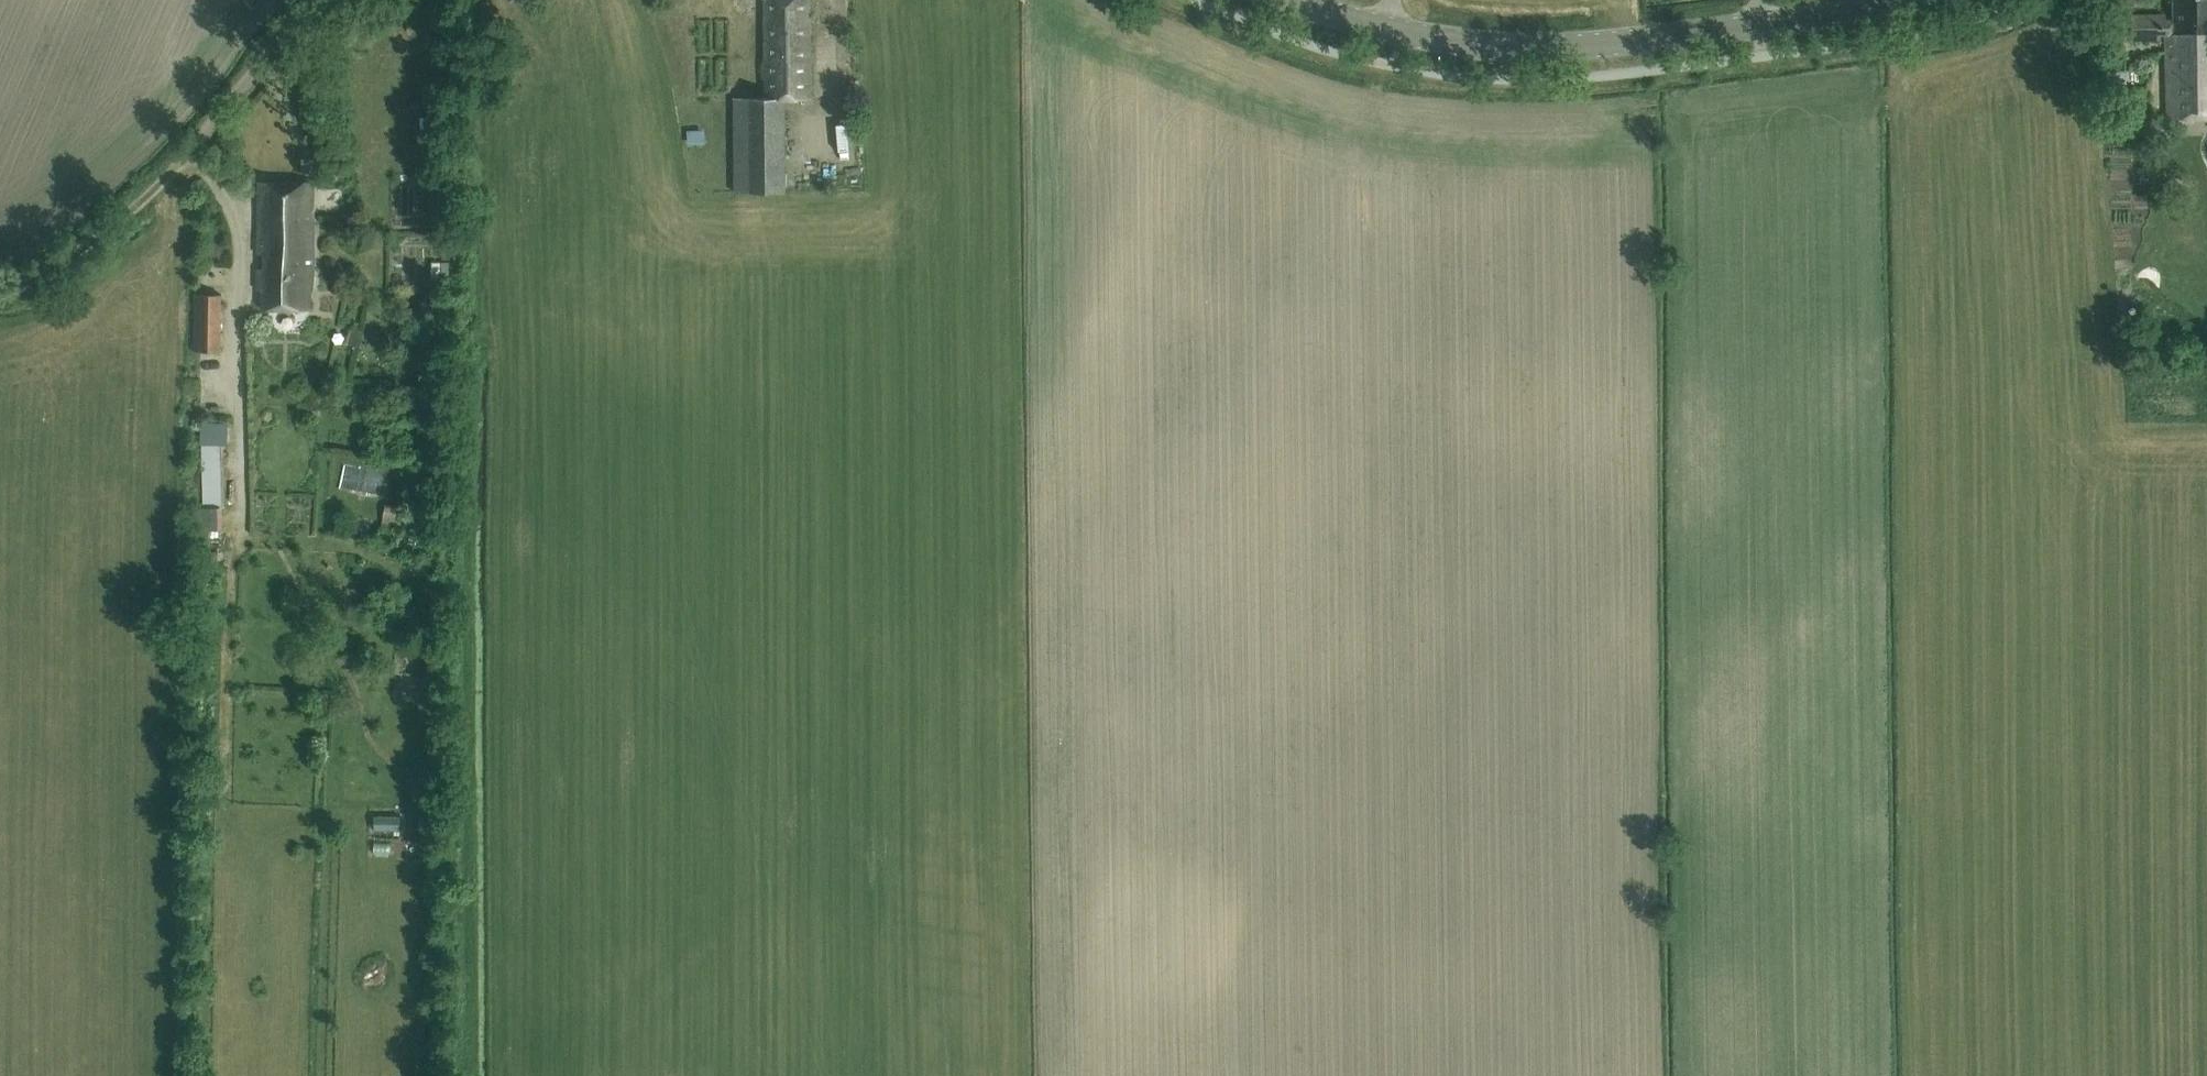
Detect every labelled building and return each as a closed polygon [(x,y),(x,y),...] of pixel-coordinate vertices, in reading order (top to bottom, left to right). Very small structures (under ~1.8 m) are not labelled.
[(766,97),(734,98),(735,192),(786,191),(785,98),(810,98),(809,0),(765,0),(766,97)] [(2173,14),(2131,15),(2131,42),(2162,41),(2162,37),(2164,36),(2166,118),(2206,118),(2206,0),(2173,0),(2173,14)] [(259,183),(258,255),(263,255),(263,271),(256,271),(255,292),(261,292),(261,311),(310,311),(315,184),(259,183)] [(194,294),(193,351),(221,351),(222,294),(194,294)] [(405,508),(386,504),(382,523),(402,527),(405,508)] [(405,828),(405,817),(382,817),(382,828),(405,828)] [(385,859),(401,858),(400,845),(385,845),(385,859)]
